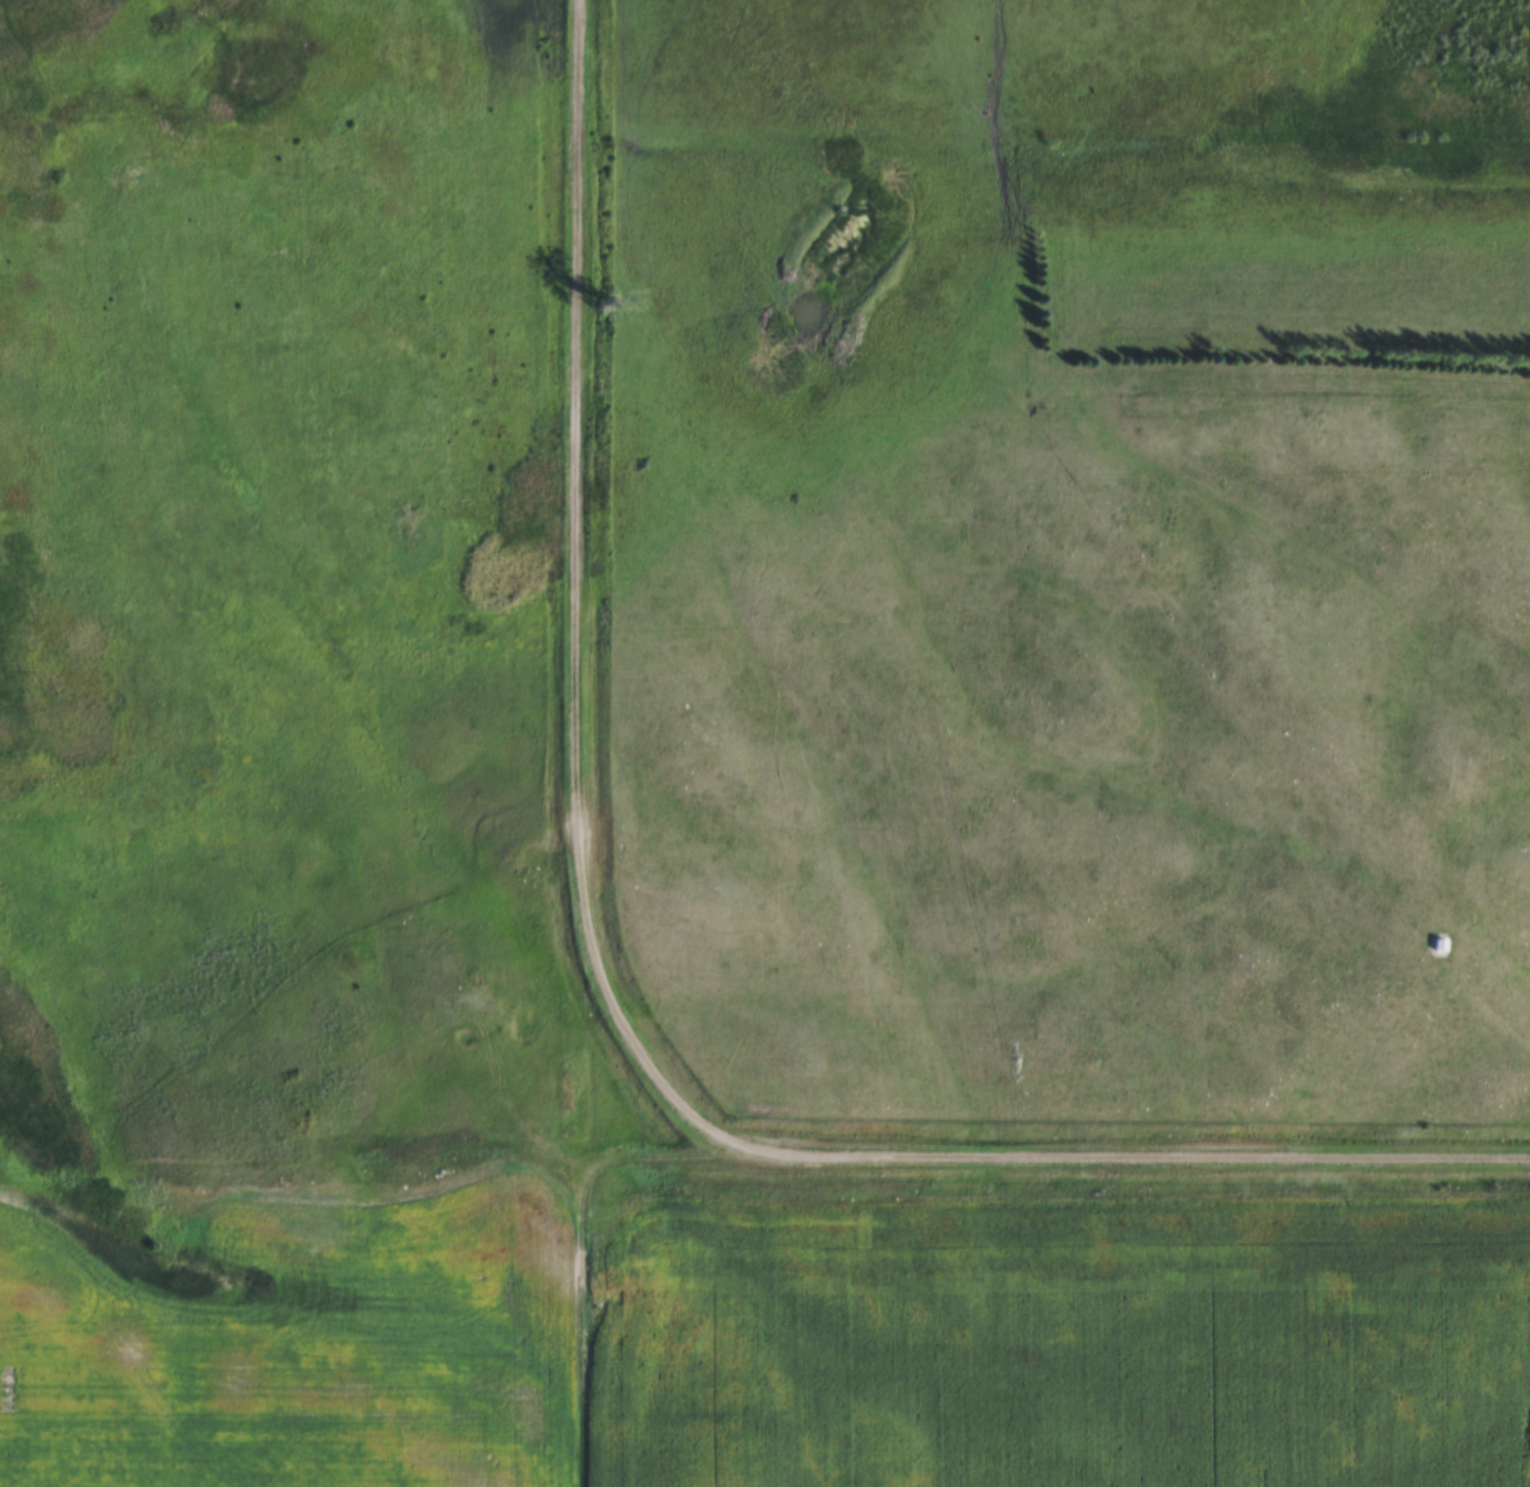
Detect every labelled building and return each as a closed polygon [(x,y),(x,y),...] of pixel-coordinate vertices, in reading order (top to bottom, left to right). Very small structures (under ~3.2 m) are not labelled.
[(1448,940),(1437,940),(1437,954),(1448,954),(1448,940)]
